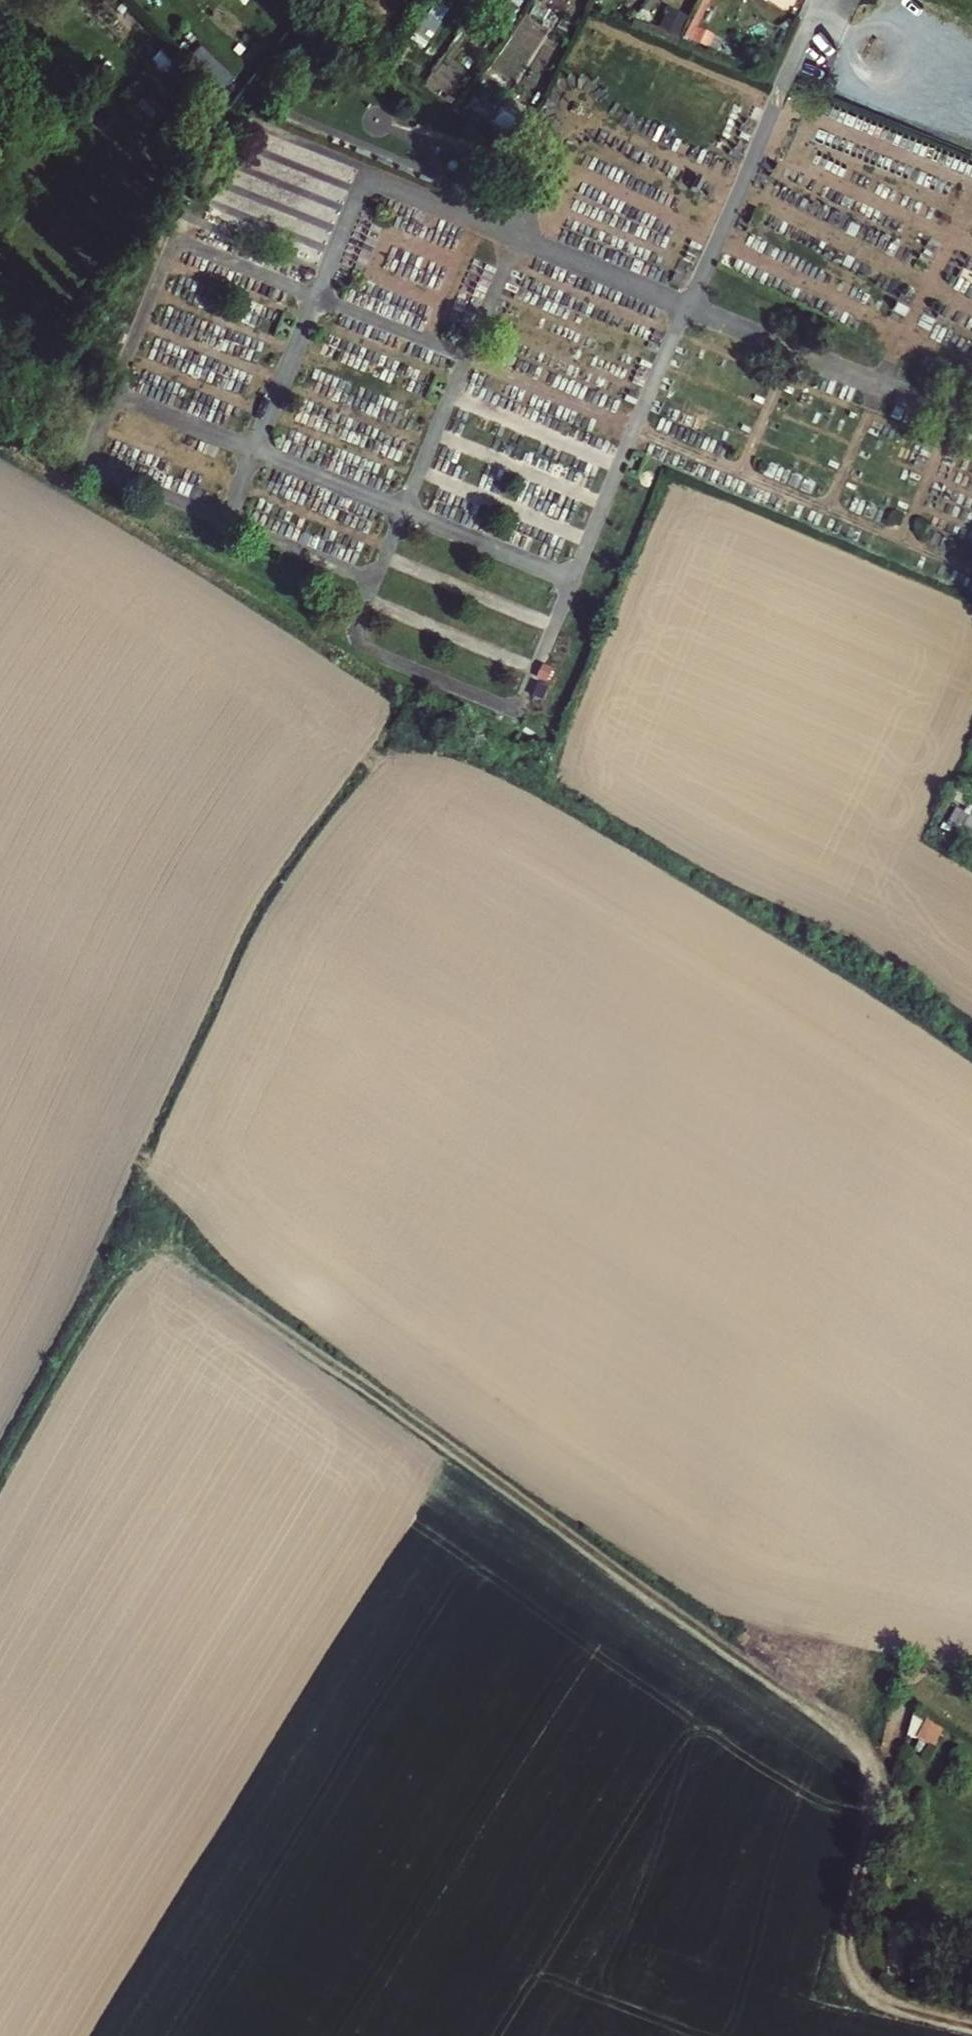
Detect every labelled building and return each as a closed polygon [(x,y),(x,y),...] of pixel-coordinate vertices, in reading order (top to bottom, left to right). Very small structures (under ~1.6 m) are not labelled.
[(100,113),(83,99),(76,107),(94,121),(100,113)] [(964,815),(971,820),(971,800),(964,815)] [(971,839),(971,820),(964,815),(955,810),(947,826),(971,839)] [(917,1717),(911,1735),(939,1745),(945,1726),(917,1717)]
